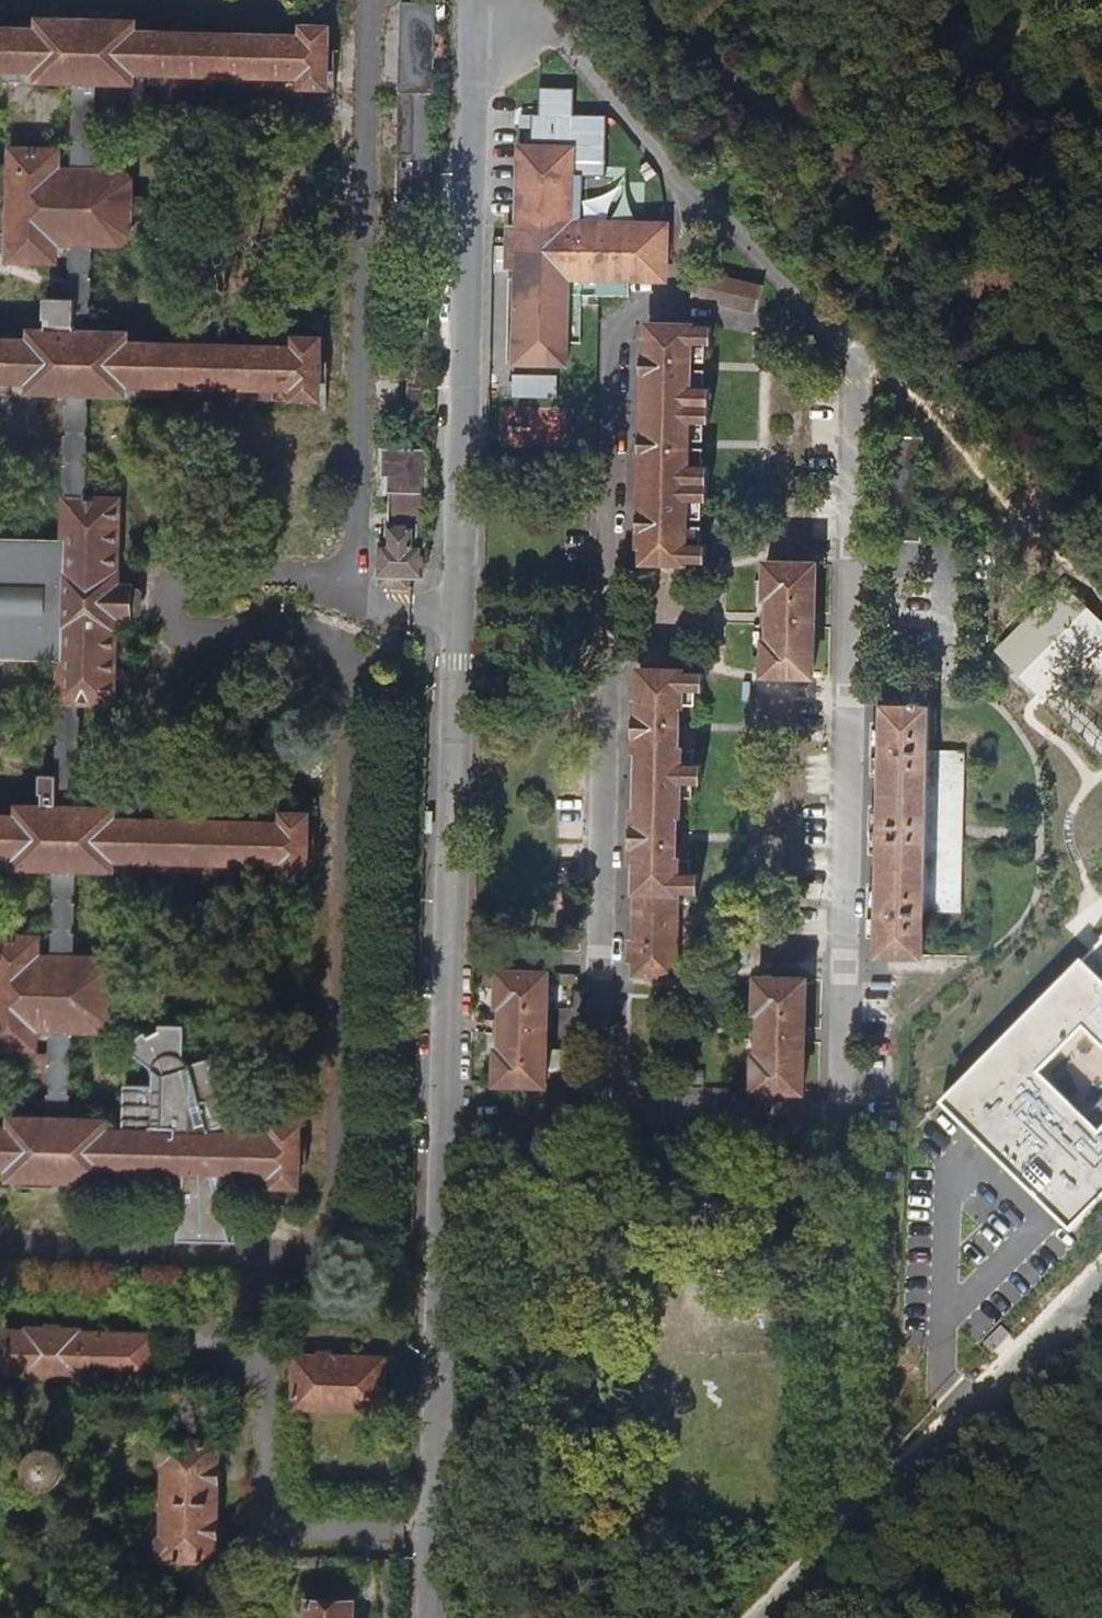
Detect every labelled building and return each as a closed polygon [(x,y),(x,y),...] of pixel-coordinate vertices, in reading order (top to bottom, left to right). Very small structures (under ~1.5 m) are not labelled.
[(429,0),(393,0),(389,191),(404,191),(403,237),(424,238),(429,0)] [(61,302),(24,301),(23,343),(0,342),(0,382),(21,382),(21,395),(55,396),(53,543),(0,542),(0,663),(49,664),(47,779),(28,779),(28,799),(34,799),(34,811),(8,811),(8,819),(0,819),(0,860),(8,860),(8,872),(45,873),(43,964),(29,964),(29,947),(0,946),(0,1054),(26,1055),(26,1039),(40,1039),(39,1128),(0,1127),(0,1190),(96,1191),(96,1181),(176,1182),(175,1209),(169,1209),(169,1253),(223,1254),(197,1184),(258,1185),(258,1195),(286,1196),(287,1134),(260,1134),(260,1145),(198,1144),(198,1135),(215,1130),(206,1104),(213,1101),(206,1082),(200,1084),(194,1065),(176,1071),(171,1064),(172,1030),(144,1030),(144,1038),(115,1059),(139,1073),(139,1092),(110,1092),(110,1144),(96,1144),(96,1129),(61,1129),(60,1047),(84,1047),(91,1037),(92,968),(88,958),(67,958),(68,873),(105,874),(105,865),(265,866),(265,879),(295,879),(296,818),(269,817),(269,825),(107,823),(107,813),(71,812),(73,701),(105,701),(106,623),(121,623),(121,592),(109,592),(110,508),(79,508),(81,396),(119,397),(119,387),(281,389),(281,402),(311,403),(312,343),(283,342),(283,350),(120,348),(120,337),(85,336),(86,250),(106,250),(115,241),(116,166),(89,165),(90,83),(128,84),(129,75),(293,77),(293,88),(319,89),(320,28),(293,28),(293,38),(130,35),(130,23),(33,21),(32,29),(0,29),(0,69),(30,69),(30,82),(64,82),(63,171),(62,240),(61,283),(8,261),(0,259),(0,275),(3,275),(61,302)] [(63,171),(49,170),(50,153),(0,152),(0,259),(8,261),(8,257),(47,257),(48,239),(62,240),(63,171)] [(661,287),(661,260),(624,259),(625,234),(511,230),(509,301),(610,304),(624,304),(624,288),(661,287)] [(417,423),(422,269),(402,269),(397,423),(417,423)] [(765,294),(696,278),(690,305),(758,322),(765,294)] [(684,569),(689,332),(646,331),(646,347),(641,347),(637,553),(643,553),(642,568),(684,569)] [(514,373),(515,394),(559,393),(559,371),(514,373)] [(419,583),(420,455),(377,455),(377,482),(386,482),(386,551),(376,551),(376,583),(419,583)] [(814,683),(818,569),(770,567),(766,682),(814,683)] [(675,756),(675,715),(681,715),(681,699),(703,699),(703,681),(636,681),(636,712),(631,712),(631,758),(635,758),(635,790),(680,790),(693,791),(701,791),(701,774),(680,774),(680,756),(675,756)] [(964,927),(966,857),(931,855),(934,763),(936,718),(931,718),(932,702),(890,700),(889,717),(883,717),(876,963),(880,963),(880,975),(925,977),(925,966),(928,966),(930,926),(964,927)] [(966,857),(969,765),(934,763),(931,855),(966,857)] [(673,868),(673,831),(680,824),(680,790),(635,790),(634,817),(628,823),(628,836),(627,854),(627,872),(632,872),(631,903),(677,903),(698,903),(698,885),(690,885),(678,885),(678,875),(673,868)] [(676,989),(677,903),(631,903),(630,955),(625,955),(625,972),(630,972),(629,988),(676,989)] [(944,1111),(1074,1239),(1101,1211),(1101,1109),(1086,1125),(1042,1081),(1086,1037),(1101,1053),(1101,952),(944,1111)] [(820,1028),(821,978),(755,977),(754,1019),(759,1019),(759,1056),(754,1056),(753,1096),(810,1097),(810,1090),(820,1091),(820,1043),(811,1043),(811,1028),(820,1028)] [(543,1094),(546,984),(497,983),(494,1093),(543,1094)] [(576,1128),(576,1095),(543,1094),(494,1093),(493,1126),(576,1128)] [(142,1344),(71,1342),(71,1338),(16,1336),(15,1340),(0,1340),(0,1383),(13,1383),(13,1388),(69,1390),(69,1385),(141,1386),(142,1344)] [(375,1422),(376,1373),(285,1371),(284,1420),(375,1422)] [(54,1439),(28,1457),(49,1486),(75,1468),(54,1439)] [(207,1574),(210,1455),(161,1454),(158,1574),(207,1574)]
